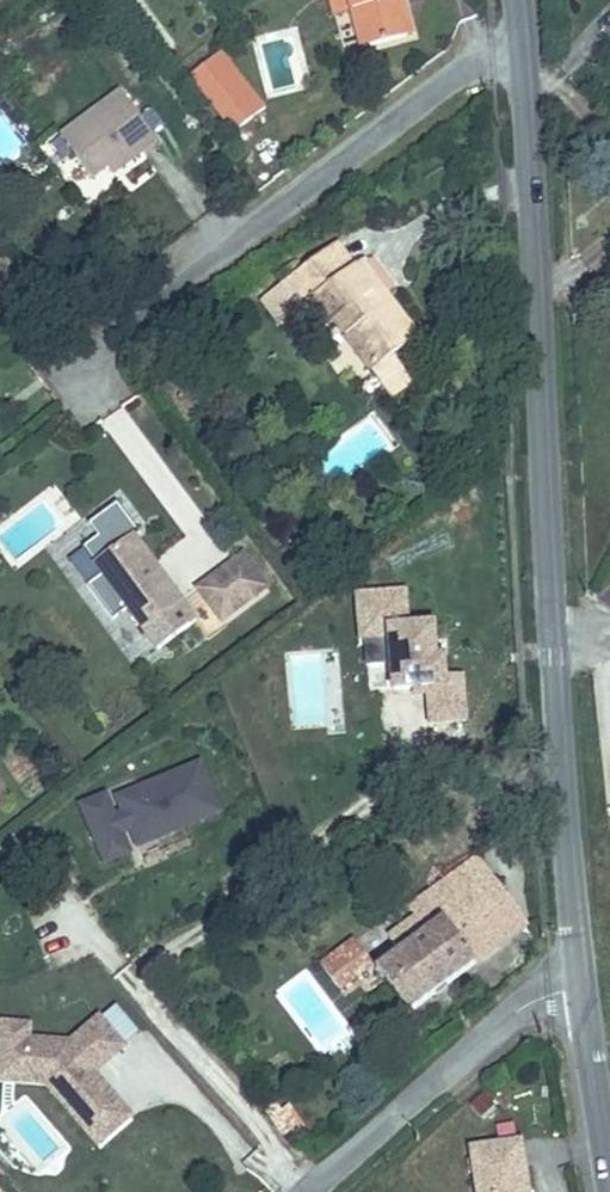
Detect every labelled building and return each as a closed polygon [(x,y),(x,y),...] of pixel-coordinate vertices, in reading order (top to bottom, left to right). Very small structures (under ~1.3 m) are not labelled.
[(397,41),(382,6),(388,2),(388,0),(306,0),(320,31),(341,24),(356,59),(397,41)] [(106,177),(170,134),(132,83),(69,127),(106,177)] [(343,243),(271,297),(290,322),(312,305),(334,335),(346,325),(383,373),(384,372),(395,386),(393,387),(402,398),(423,382),(415,371),(414,372),(403,358),(428,339),(394,294),(387,298),(343,243)] [(205,616),(170,568),(164,573),(155,559),(160,556),(128,513),(86,543),(163,646),(205,616)] [(164,573),(170,568),(160,556),(155,559),(164,573)] [(218,596),(240,624),(281,590),(261,565),(218,596)] [(425,728),(470,724),(464,675),(446,677),(440,619),(410,622),(407,587),(356,593),(366,693),(421,687),(425,728)] [(140,849),(187,829),(185,825),(218,811),(198,763),(84,812),(108,866),(131,857),(122,837),(133,832),(140,849)] [(185,825),(187,829),(220,815),(218,811),(185,825)] [(464,898),(503,949),(530,928),(474,854),(436,884),(453,906),(464,898)] [(376,970),(411,1019),(503,949),(464,898),(453,906),(436,884),(404,910),(408,924),(392,934),(390,960),(376,970)] [(355,941),(321,966),(339,990),(372,966),(355,941)] [(140,1032),(115,1003),(85,1029),(44,1026),(45,1010),(17,1007),(14,1045),(39,1047),(38,1067),(61,1069),(113,1130),(146,1101),(109,1058),(140,1032)] [(39,1047),(14,1045),(12,1065),(38,1067),(39,1047)] [(534,1139),(524,1140),(519,1113),(475,1119),(486,1191),(540,1191),(534,1139)]
